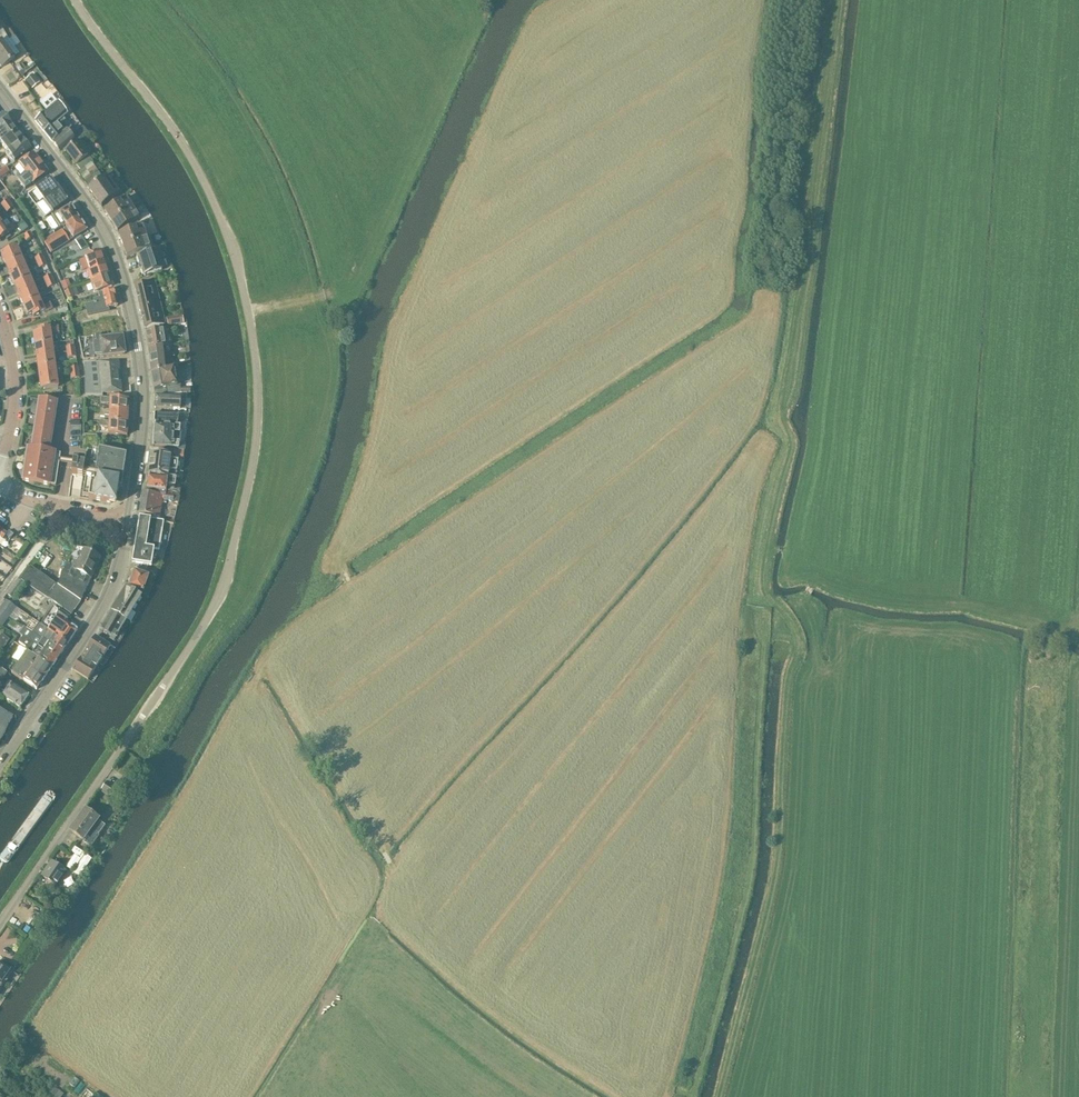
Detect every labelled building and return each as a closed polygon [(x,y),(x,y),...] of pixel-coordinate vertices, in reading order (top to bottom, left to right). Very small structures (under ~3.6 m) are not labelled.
[(3,41),(7,38),(4,31),(0,33),(0,65),(2,68),(15,58),(3,41)] [(15,66),(5,73),(12,83),(22,76),(15,66)] [(32,89),(40,83),(33,74),(25,80),(32,89)] [(51,109),(50,110),(36,121),(44,132),(63,117),(64,117),(68,114),(59,102),(56,104),(55,103),(49,108),(51,109)] [(11,123),(4,114),(0,117),(0,131),(11,123)] [(72,127),(64,117),(63,117),(44,132),(53,143),(60,151),(66,146),(67,147),(75,140),(67,131),(72,127)] [(17,132),(11,123),(0,131),(0,141),(1,143),(17,132)] [(83,127),(75,134),(80,140),(88,134),(83,127)] [(23,140),(17,132),(1,143),(8,152),(23,140)] [(24,140),(23,140),(8,152),(15,161),(31,149),(24,140)] [(78,142),(65,151),(76,166),(76,165),(80,171),(87,165),(93,161),(78,142)] [(26,175),(18,181),(25,190),(33,184),(48,173),(34,154),(19,165),(26,175)] [(80,171),(77,173),(83,181),(93,173),(87,165),(80,171)] [(0,171),(0,178),(9,170),(6,166),(0,171)] [(107,175),(103,178),(89,189),(102,206),(120,193),(107,175)] [(41,185),(37,189),(45,200),(59,190),(57,186),(55,185),(56,182),(55,180),(52,180),(50,178),(50,179),(41,185)] [(59,190),(45,200),(54,212),(68,201),(67,200),(67,197),(66,195),(63,195),(59,190)] [(111,221),(133,208),(126,197),(105,211),(111,221)] [(4,208),(11,203),(8,199),(1,204),(4,208)] [(14,207),(11,203),(4,208),(7,213),(14,207)] [(54,216),(53,217),(61,229),(63,227),(64,227),(79,217),(75,211),(75,209),(73,205),(71,205),(54,216)] [(139,218),(133,208),(111,221),(118,232),(139,218)] [(65,229),(63,230),(70,241),(87,230),(87,229),(87,227),(85,224),(83,224),(79,217),(64,227),(65,229)] [(18,226),(23,233),(29,228),(24,222),(18,226)] [(0,225),(0,240),(15,229),(12,225),(6,229),(2,224),(0,225)] [(123,245),(147,237),(143,226),(119,234),(123,245)] [(63,230),(44,242),(51,253),(70,241),(63,230)] [(31,232),(23,236),(26,241),(34,237),(31,232)] [(78,253),(89,246),(83,236),(72,243),(78,253)] [(151,249),(147,237),(123,245),(127,257),(151,249)] [(6,264),(22,258),(17,247),(1,254),(6,264)] [(141,266),(163,259),(161,252),(164,251),(162,247),(154,249),(155,250),(138,256),(141,266)] [(109,275),(101,251),(85,256),(90,271),(87,272),(91,282),(109,275)] [(37,263),(45,260),(43,255),(35,258),(37,263)] [(26,268),(22,258),(6,264),(10,275),(26,268)] [(165,265),(163,259),(141,266),(145,276),(161,270),(162,271),(168,269),(167,264),(165,265)] [(47,265),(45,260),(37,263),(39,268),(47,265)] [(30,278),(26,268),(10,275),(14,285),(30,278)] [(46,283),(54,280),(51,275),(43,278),(46,283)] [(113,286),(109,275),(91,282),(94,293),(113,286)] [(35,288),(30,278),(14,285),(19,295),(35,288)] [(56,285),(54,280),(46,283),(48,288),(56,285)] [(68,280),(61,282),(64,291),(71,288),(68,280)] [(155,282),(135,287),(145,328),(165,323),(155,282)] [(80,287),(73,289),(76,297),(82,295),(80,287)] [(39,298),(35,288),(19,295),(23,305),(39,298)] [(72,289),(64,292),(67,299),(74,296),(72,289)] [(109,312),(109,311),(108,309),(117,306),(115,297),(113,290),(102,293),(99,294),(100,299),(93,300),(94,305),(86,307),(88,317),(109,312)] [(43,307),(39,298),(23,305),(28,316),(32,314),(34,317),(52,309),(50,304),(43,307)] [(58,310),(59,316),(69,313),(67,307),(58,310)] [(175,317),(166,318),(168,326),(184,324),(183,315),(183,316),(175,317)] [(35,345),(52,343),(51,334),(59,332),(58,327),(38,330),(38,333),(33,334),(35,345)] [(149,349),(163,347),(165,347),(172,346),(169,329),(147,332),(149,349)] [(123,340),(122,338),(102,342),(101,336),(79,339),(84,360),(125,354),(124,347),(125,345),(125,341),(123,340)] [(54,354),(52,343),(35,345),(37,356),(54,354)] [(151,370),(152,372),(166,370),(166,369),(163,347),(149,349),(151,370)] [(55,365),(54,354),(37,356),(38,367),(55,365)] [(119,362),(99,364),(85,365),(88,398),(103,397),(103,395),(122,393),(119,362)] [(57,376),(55,365),(38,367),(40,378),(57,376)] [(166,370),(152,372),(154,389),(177,386),(174,368),(171,368),(166,369),(166,370)] [(58,387),(57,376),(40,378),(41,389),(58,387)] [(172,394),(171,397),(156,396),(155,408),(187,410),(187,393),(172,394)] [(40,399),(37,416),(55,419),(57,402),(40,399)] [(128,413),(129,401),(110,400),(101,399),(101,405),(110,406),(110,411),(110,412),(128,413)] [(128,424),(128,413),(110,412),(110,411),(100,411),(100,417),(110,417),(109,423),(128,424)] [(154,424),(155,424),(178,426),(179,415),(155,413),(154,424)] [(55,419),(37,416),(34,432),(52,435),(55,419)] [(127,436),(128,424),(109,423),(100,422),(100,428),(109,429),(109,435),(127,436)] [(180,436),(180,433),(180,426),(178,426),(155,424),(154,434),(180,436)] [(34,432),(32,449),(49,452),(52,435),(34,432)] [(179,448),(180,436),(154,434),(153,446),(154,446),(179,448)] [(97,435),(85,435),(84,447),(97,448),(97,435)] [(49,452),(32,449),(28,448),(23,481),(56,486),(61,454),(49,452)] [(175,448),(175,450),(162,449),(162,451),(153,450),(153,452),(151,452),(148,474),(176,477),(177,471),(179,457),(183,457),(184,451),(184,449),(175,448)] [(74,460),(72,477),(83,479),(80,498),(116,504),(119,488),(122,488),(127,456),(87,450),(85,461),(74,460)] [(174,485),(176,477),(148,474),(146,489),(147,490),(146,492),(165,495),(165,492),(166,491),(166,492),(167,484),(174,485)] [(174,494),(165,492),(165,495),(146,492),(143,492),(140,514),(144,515),(143,518),(160,521),(162,506),(162,499),(173,501),(174,494)] [(159,550),(160,544),(164,521),(160,521),(143,518),(139,517),(133,563),(152,566),(154,549),(159,550)] [(30,566),(30,567),(21,580),(48,599),(72,615),(81,601),(91,579),(100,558),(84,551),(75,547),(67,567),(66,566),(58,585),(30,566)] [(57,567),(62,565),(58,552),(53,553),(57,567)] [(12,567),(0,559),(0,567),(8,573),(12,567)] [(129,586),(143,591),(150,573),(135,568),(134,571),(132,578),(130,579),(129,582),(129,584),(129,586)] [(6,594),(6,595),(14,600),(25,585),(18,579),(6,594)] [(111,612),(126,621),(126,620),(126,621),(141,596),(127,588),(123,594),(122,594),(111,612)] [(6,600),(0,608),(0,611),(9,618),(16,608),(6,600)] [(49,631),(68,644),(77,630),(66,622),(70,617),(60,610),(56,616),(58,617),(49,630),(49,631)] [(2,627),(9,618),(0,611),(0,625),(2,627)] [(116,638),(126,621),(111,612),(101,630),(105,632),(116,638)] [(39,623),(33,632),(63,652),(68,644),(49,631),(49,630),(39,623)] [(33,632),(28,639),(57,660),(63,652),(33,632)] [(0,637),(0,650),(1,651),(10,640),(2,634),(0,637)] [(84,653),(99,663),(110,646),(95,636),(84,653)] [(24,650),(27,652),(27,651),(32,655),(33,654),(52,667),(57,660),(28,639),(27,640),(23,637),(19,643),(26,648),(24,650)] [(12,673),(34,688),(36,690),(52,667),(33,654),(32,655),(27,651),(27,652),(12,673)] [(88,680),(99,663),(84,653),(73,670),(88,680)] [(12,684),(4,697),(20,708),(29,695),(12,684)] [(0,710),(0,728),(6,731),(7,730),(6,730),(14,718),(5,713),(7,711),(2,708),(1,710),(0,710)] [(115,787),(122,791),(124,793),(132,781),(123,775),(115,787)] [(107,781),(100,792),(115,802),(122,791),(115,787),(107,781)] [(105,826),(97,820),(85,811),(78,821),(98,836),(105,826)] [(78,821),(71,831),(83,840),(84,838),(86,839),(84,841),(91,846),(98,836),(78,821)] [(73,872),(74,873),(79,877),(91,858),(84,854),(85,853),(79,849),(67,867),(73,871),(73,872)] [(66,871),(51,861),(41,876),(56,886),(66,871)] [(2,982),(10,970),(0,963),(0,980),(2,982)]
